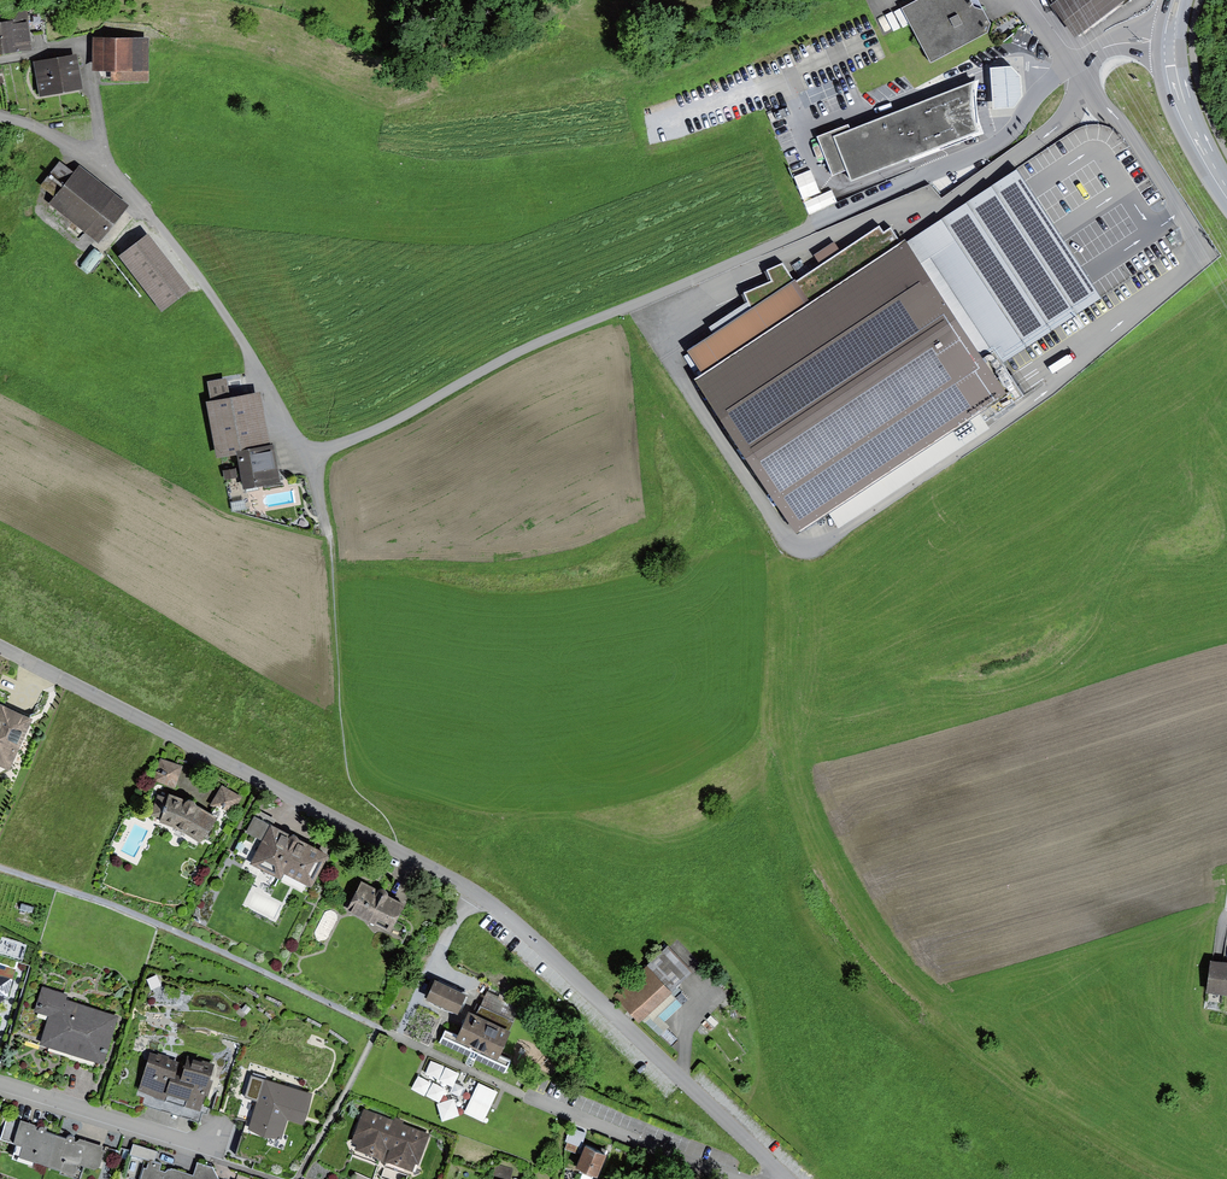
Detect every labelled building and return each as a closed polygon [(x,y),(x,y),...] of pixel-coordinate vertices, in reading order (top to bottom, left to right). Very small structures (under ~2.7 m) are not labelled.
[(900,7),(918,42),(930,64),(987,33),(991,23),(983,10),(973,7),(970,0),(915,0),(900,7)] [(973,7),(983,10),(978,0),(970,0),(973,7)] [(1077,32),(1120,0),(1053,0),(1077,32)] [(0,12),(0,32),(3,52),(32,48),(26,9),(0,12)] [(145,38),(91,38),(91,70),(110,70),(110,79),(146,79),(145,38)] [(77,52),(34,59),(41,95),(83,87),(77,52)] [(1011,65),(990,66),(993,107),(1012,106),(1021,94),(1021,75),(1011,65)] [(978,131),(908,159),(910,162),(984,134),(980,121),(978,116),(977,111),(977,105),(976,99),(977,94),(978,87),(979,80),(975,81),(973,91),(972,101),(973,110),(974,119),(978,131)] [(848,125),(816,137),(831,176),(845,171),(850,181),(908,159),(978,131),(974,119),(973,110),(972,101),(973,91),(975,81),(849,130),(848,125)] [(786,107),(773,113),(776,121),(790,115),(786,107)] [(127,204),(76,167),(71,174),(57,164),(40,188),(52,197),(45,207),(96,245),(127,204)] [(1017,167),(904,240),(990,370),(1102,298),(1017,167)] [(811,169),(794,176),(810,213),(838,200),(833,188),(822,193),(811,169)] [(686,352),(699,373),(691,379),(795,533),(1004,394),(990,370),(904,240),(901,242),(891,227),(883,232),(879,225),(840,251),(833,242),(813,255),(819,265),(795,281),(782,264),(766,270),(770,281),(743,294),(749,309),(686,352)] [(146,235),(117,257),(159,313),(188,291),(146,235)] [(83,266),(89,271),(102,255),(96,250),(83,266)] [(760,285),(769,282),(765,272),(756,275),(760,285)] [(237,448),(269,442),(260,390),(207,398),(216,451),(237,448)] [(280,480),(274,441),(269,442),(237,448),(243,486),(280,480)] [(233,469),(221,471),(223,481),(235,479),(233,469)] [(7,767),(30,717),(0,703),(0,704),(0,764),(7,767)] [(181,766),(161,759),(154,779),(175,786),(181,766)] [(240,796),(222,785),(212,803),(230,814),(240,796)] [(184,800),(169,794),(167,799),(157,796),(152,813),(161,816),(160,820),(181,827),(200,840),(215,818),(194,804),(193,800),(187,798),(184,800)] [(325,856),(251,819),(243,834),(258,842),(246,864),(305,895),(325,856)] [(377,888),(360,880),(346,910),(352,913),(376,924),(378,918),(394,926),(405,903),(388,895),(388,891),(385,888),(380,887),(377,888)] [(33,906),(21,903),(20,909),(32,912),(33,906)] [(668,944),(615,997),(640,1022),(694,969),(668,944)] [(1209,961),(1205,993),(1226,995),(1226,963),(1209,961)] [(0,973),(0,1000),(6,997),(13,977),(0,973)] [(157,974),(147,978),(151,988),(161,984),(157,974)] [(466,993),(436,978),(427,997),(457,1011),(466,993)] [(66,994),(40,986),(31,1013),(45,1018),(37,1046),(103,1066),(119,1017),(64,1000),(66,994)] [(519,1006),(488,992),(478,1014),(470,1010),(458,1035),(445,1029),(439,1042),(504,1072),(510,1059),(497,1053),(519,1006)] [(246,1004),(242,1009),(247,1013),(251,1009),(246,1004)] [(182,1064),(147,1054),(135,1095),(199,1114),(214,1064),(187,1056),(182,1064)] [(491,1107),(498,1088),(462,1074),(463,1071),(430,1059),(424,1077),(417,1074),(411,1092),(443,1103),(438,1116),(456,1123),(459,1113),(489,1124),(495,1108),(491,1107)] [(313,1093),(251,1074),(244,1097),(256,1100),(247,1128),(281,1138),(287,1119),(303,1124),(313,1093)] [(394,1120),(364,1109),(351,1142),(357,1144),(355,1150),(381,1160),(386,1147),(388,1148),(400,1119),(395,1117),(394,1120)] [(20,1153),(49,1162),(57,1134),(46,1131),(45,1128),(41,1127),(38,1129),(34,1124),(21,1119),(14,1141),(22,1144),(20,1153)] [(405,1120),(400,1119),(388,1148),(391,1150),(387,1160),(410,1169),(413,1170),(416,1164),(419,1165),(430,1134),(404,1124),(405,1120)] [(559,1126),(547,1122),(544,1132),(556,1135),(559,1126)] [(68,1138),(57,1134),(49,1162),(79,1172),(83,1160),(99,1165),(105,1146),(79,1138),(74,1140),(74,1136),(70,1135),(68,1138)] [(134,1143),(130,1153),(149,1159),(154,1161),(158,1150),(134,1143)] [(605,1156),(583,1147),(574,1170),(596,1178),(605,1156)] [(381,1160),(355,1150),(347,1169),(374,1178),(381,1160)] [(215,1168),(200,1163),(195,1178),(168,1169),(165,1172),(160,1170),(162,1163),(154,1161),(149,1159),(147,1168),(143,1169),(140,1178),(219,1178),(215,1168)] [(387,1160),(381,1177),(387,1178),(406,1178),(410,1169),(387,1160)] [(511,1173),(512,1165),(500,1163),(499,1171),(511,1173)]
